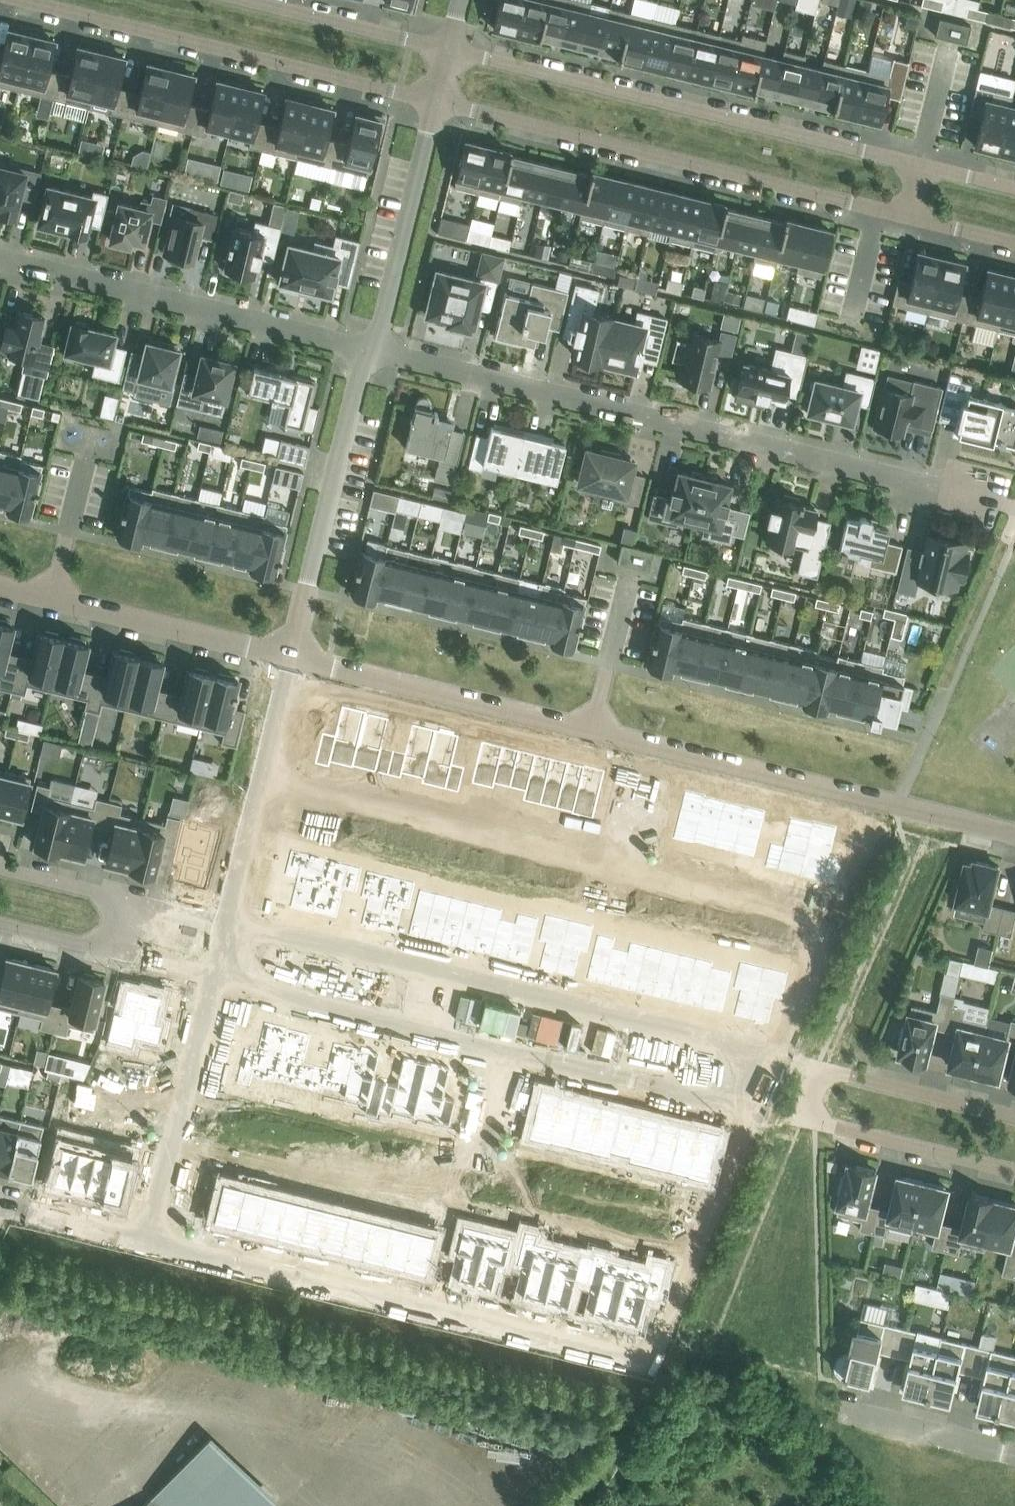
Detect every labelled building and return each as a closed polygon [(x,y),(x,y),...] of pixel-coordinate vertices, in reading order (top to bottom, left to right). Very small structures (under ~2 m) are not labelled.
[(384,1),(396,4),(396,7),(410,10),(413,0),(384,0),(384,1)] [(524,0),(500,0),(493,28),(516,33),(524,0)] [(539,39),(548,0),(524,0),(516,33),(539,39)] [(539,39),(540,39),(540,37),(559,41),(570,0),(548,0),(539,39)] [(559,41),(579,46),(590,2),(589,2),(589,3),(579,0),(570,0),(559,41)] [(619,58),(642,64),(653,17),(657,2),(650,0),(633,0),(630,12),(619,58)] [(836,13),(848,15),(852,0),(840,0),(838,5),(836,13)] [(858,11),(868,13),(871,2),(864,0),(861,0),(858,11)] [(931,8),(941,10),(943,0),(933,0),(931,8)] [(590,2),(579,46),(599,51),(610,7),(609,7),(591,3),(591,2),(590,2)] [(965,16),(975,18),(977,9),(967,6),(965,16)] [(611,7),(610,7),(599,51),(618,56),(618,58),(619,58),(630,12),(629,12),(611,8),(611,7)] [(977,9),(975,18),(985,21),(988,11),(977,9)] [(907,10),(903,24),(915,27),(918,13),(907,10)] [(654,17),(653,17),(642,64),(664,69),(675,23),(674,23),(654,18),(654,17)] [(969,25),(939,18),(935,35),(965,42),(969,25)] [(826,35),(847,38),(848,25),(827,22),(826,35)] [(675,23),(664,69),(686,75),(697,28),(696,28),(696,29),(676,24),(676,23),(675,23)] [(0,58),(0,85),(17,89),(17,90),(18,90),(32,32),(19,28),(18,31),(9,29),(2,59),(0,58)] [(698,28),(697,28),(686,75),(708,80),(719,34),(719,33),(718,34),(698,29),(698,28)] [(32,32),(18,90),(19,91),(19,90),(40,95),(40,96),(41,96),(42,95),(53,98),(59,73),(48,70),(55,40),(46,38),(46,35),(32,32)] [(741,40),(730,86),(753,91),(762,55),(766,39),(764,38),(764,39),(744,34),(742,33),(741,40)] [(719,34),(708,80),(730,86),(741,40),(720,35),(720,34),(719,34)] [(71,75),(59,73),(53,98),(65,101),(64,102),(66,102),(66,101),(87,107),(88,108),(102,49),(88,45),(87,48),(78,46),(71,75)] [(102,49),(88,108),(89,107),(110,112),(109,113),(111,113),(123,115),(129,90),(117,87),(124,57),(115,55),(116,52),(102,49)] [(782,60),(774,94),(794,99),(802,65),(803,65),(805,55),(804,54),(803,55),(785,51),(785,50),(784,49),(781,60),(782,60)] [(762,55),(753,91),(754,91),(754,89),(774,94),(782,60),(781,60),(762,55)] [(867,70),(856,116),(879,122),(885,95),(898,98),(898,99),(899,99),(909,61),(907,61),(907,62),(894,59),(895,58),(893,57),(888,76),(868,71),(868,70),(867,70)] [(822,69),(813,103),(833,108),(832,110),(833,111),(844,64),(843,65),(825,60),(825,59),(824,59),(822,69)] [(157,125),(172,66),(158,62),(157,65),(148,63),(141,93),(129,90),(123,115),(134,118),(134,119),(136,119),(136,118),(157,124),(156,124),(157,125)] [(844,64),(833,111),(856,116),(867,70),(866,70),(845,65),(845,64),(844,64)] [(802,65),(794,99),(813,103),(822,69),(821,69),(803,65),(802,65)] [(185,69),(172,66),(157,125),(158,125),(158,124),(179,129),(179,130),(180,130),(181,129),(192,132),(199,107),(187,104),(194,74),(185,72),(185,69)] [(199,107),(192,132),(204,135),(203,136),(205,136),(208,126),(229,131),(241,83),(227,80),(227,82),(217,80),(210,110),(199,107)] [(255,86),(241,83),(229,131),(251,137),(248,147),(250,147),(250,146),(262,149),(268,124),(256,121),(263,91),(254,89),(255,86)] [(983,150),(997,154),(1011,95),(1010,95),(1010,96),(989,91),(990,90),(988,89),(988,90),(975,87),(969,113),(982,116),(974,145),(984,148),(983,150)] [(1011,95),(997,154),(1011,157),(1011,154),(1014,155),(1014,107),(1009,105),(1012,95),(1011,95)] [(296,158),(296,159),(311,100),(297,97),(296,99),(287,97),(280,127),(268,124),(262,149),(273,152),(273,153),(275,153),(296,157),(296,158)] [(324,103),(311,100),(296,159),(297,159),(297,158),(318,163),(318,164),(319,164),(320,163),(331,166),(338,141),(326,138),(333,108),(324,106),(324,103)] [(338,141),(331,166),(343,169),(343,170),(344,170),(345,170),(365,175),(367,176),(377,132),(380,133),(384,118),(369,114),(368,117),(356,114),(349,144),(338,141)] [(90,139),(87,152),(107,157),(110,144),(90,139)] [(476,193),(477,193),(488,146),(465,141),(454,187),(456,188),(456,187),(476,192),(476,193)] [(499,198),(500,199),(511,152),(488,146),(477,193),(478,193),(478,192),(499,198)] [(512,152),(511,152),(500,199),(501,198),(519,203),(520,204),(531,159),(511,155),(512,152)] [(531,159),(522,193),(523,194),(542,198),(550,164),(531,159)] [(542,198),(562,203),(570,169),(550,164),(542,198)] [(15,216),(19,197),(34,200),(41,173),(10,165),(10,168),(0,166),(0,213),(15,216)] [(570,169),(562,203),(581,208),(582,208),(591,174),(590,174),(570,169)] [(581,208),(579,218),(580,218),(581,218),(602,223),(602,224),(614,177),(590,171),(590,174),(591,174),(582,208),(581,208)] [(624,229),(625,229),(636,183),(614,177),(602,224),(603,224),(603,223),(624,228),(624,229)] [(658,188),(636,183),(625,229),(626,229),(646,234),(647,235),(649,224),(658,188)] [(54,226),(53,231),(70,235),(71,232),(84,235),(87,223),(100,226),(108,194),(94,191),(92,197),(48,186),(39,222),(54,226)] [(658,188),(649,224),(650,225),(671,230),(680,193),(658,188)] [(702,199),(680,193),(671,230),(669,240),(670,240),(670,239),(690,244),(690,245),(691,245),(702,199)] [(119,203),(110,240),(129,245),(131,239),(143,242),(148,218),(161,221),(167,198),(153,195),(151,202),(141,200),(139,208),(119,203)] [(314,195),(311,207),(321,209),(324,197),(314,195)] [(702,199),(691,245),(692,246),(692,245),(713,250),(713,251),(714,251),(715,251),(717,241),(716,241),(725,207),(726,205),(725,204),(702,199)] [(273,224),(294,225),(296,207),(274,205),(273,224)] [(725,207),(716,241),(717,241),(736,246),(745,212),(725,207)] [(106,208),(102,222),(110,223),(113,210),(106,208)] [(164,253),(178,257),(177,261),(192,264),(199,235),(211,238),(216,214),(192,208),(189,218),(173,214),(164,253)] [(745,212),(736,246),(756,250),(756,251),(765,217),(745,212)] [(756,250),(753,261),(755,261),(755,260),(774,265),(773,266),(775,266),(778,256),(777,256),(785,222),(784,221),(765,217),(756,251),(756,250)] [(785,222),(777,256),(778,256),(799,261),(808,225),(786,219),(785,219),(784,221),(785,222)] [(245,274),(254,276),(255,269),(256,263),(258,264),(260,257),(273,261),(281,227),(255,220),(253,230),(234,226),(230,244),(229,243),(228,250),(224,268),(227,269),(226,273),(241,277),(242,272),(245,273),(245,274)] [(455,221),(452,235),(465,239),(468,224),(455,221)] [(469,225),(466,239),(485,244),(489,230),(469,225)] [(820,277),(831,230),(808,225),(799,261),(797,271),(798,272),(798,271),(818,276),(818,277),(820,277)] [(497,233),(495,245),(506,248),(509,236),(497,233)] [(333,282),(349,286),(360,240),(335,234),(331,254),(289,244),(283,268),(282,268),(281,272),(282,272),(280,281),(282,282),(280,288),(297,292),(298,286),(330,294),(333,282)] [(536,243),(533,255),(547,258),(549,247),(536,243)] [(503,257),(482,251),(477,273),(473,272),(471,279),(437,271),(434,283),(432,282),(428,297),(430,297),(426,314),(448,319),(447,323),(469,329),(470,325),(473,325),(485,277),(498,280),(503,257)] [(559,251),(556,261),(566,263),(569,253),(559,251)] [(927,254),(918,251),(911,281),(898,278),(892,303),(904,306),(904,307),(906,308),(906,307),(927,312),(926,313),(927,313),(942,254),(928,251),(927,254)] [(955,258),(942,254),(927,313),(928,313),(928,312),(949,317),(949,318),(950,319),(950,318),(962,321),(968,295),(957,292),(964,263),(955,260),(955,258)] [(581,257),(578,267),(591,270),(593,260),(581,257)] [(593,260),(591,270),(613,276),(615,266),(593,260)] [(968,295),(962,321),(974,323),(974,324),(975,325),(975,324),(996,329),(996,330),(997,330),(1011,271),(997,268),(997,271),(987,268),(980,298),(968,295)] [(1011,271),(997,330),(998,330),(998,329),(1014,334),(1014,272),(1011,271)] [(632,289),(635,279),(619,275),(617,285),(632,289)] [(634,289),(649,293),(651,281),(637,278),(634,289)] [(679,292),(682,282),(668,279),(666,288),(666,289),(679,292)] [(714,281),(710,297),(724,301),(728,284),(714,281)] [(497,339),(513,343),(514,339),(533,344),(536,332),(544,334),(545,326),(558,329),(568,291),(532,282),(528,298),(505,292),(494,334),(498,335),(497,339)] [(576,284),(566,323),(576,326),(573,339),(576,340),(572,353),(580,355),(579,360),(592,363),(593,358),(605,361),(615,320),(592,314),(598,290),(576,284)] [(703,298),(703,297),(705,288),(693,285),(691,295),(703,298)] [(727,292),(725,302),(738,305),(740,295),(727,292)] [(751,295),(748,307),(761,310),(764,299),(751,295)] [(788,308),(786,317),(800,321),(802,311),(788,308)] [(40,342),(41,336),(39,335),(44,316),(19,310),(16,325),(6,323),(1,346),(10,348),(9,353),(26,357),(22,370),(47,376),(54,345),(40,342)] [(615,320),(605,361),(635,368),(637,359),(640,360),(642,350),(658,354),(666,318),(637,311),(634,324),(615,320)] [(115,334),(87,327),(88,323),(75,320),(74,324),(72,323),(64,355),(85,360),(86,356),(96,359),(93,373),(118,380),(126,349),(112,345),(115,334)] [(729,361),(735,335),(736,335),(721,331),(721,332),(719,340),(690,333),(690,334),(679,379),(682,380),(681,384),(695,388),(696,384),(709,387),(709,386),(716,359),(729,362),(729,361)] [(144,353),(131,350),(124,379),(138,383),(139,377),(170,384),(179,349),(176,349),(177,345),(162,341),(161,345),(147,341),(144,353)] [(876,370),(881,348),(862,344),(857,366),(876,370)] [(755,398),(764,400),(765,400),(766,400),(767,400),(767,399),(768,399),(768,398),(769,397),(769,396),(783,400),(785,392),(796,395),(796,396),(798,396),(807,356),(806,355),(806,356),(777,349),(772,370),(743,363),(734,397),(754,402),(755,398)] [(184,372),(178,395),(205,402),(207,394),(225,398),(234,363),(231,362),(232,358),(217,354),(216,358),(202,355),(197,375),(184,372)] [(954,354),(952,363),(962,366),(964,359),(961,355),(954,354)] [(309,405),(310,401),(311,401),(316,381),(296,376),(296,378),(254,367),(251,379),(241,376),(238,387),(248,390),(248,391),(272,397),(271,399),(273,400),(272,404),(288,408),(284,424),(303,429),(312,431),(311,433),(313,433),(320,405),(318,405),(318,407),(309,405)] [(847,372),(843,386),(815,380),(812,395),(808,394),(805,408),(808,409),(808,411),(810,411),(809,415),(823,418),(824,415),(851,421),(856,402),(867,404),(867,405),(868,406),(875,378),(874,378),(874,379),(847,372)] [(958,424),(960,424),(957,434),(964,436),(992,443),(993,441),(999,443),(999,445),(1004,446),(1004,444),(1014,446),(1014,407),(1002,404),(1002,402),(968,394),(971,383),(960,380),(961,375),(950,372),(939,418),(959,423),(958,424)] [(803,378),(800,389),(808,391),(811,380),(803,378)] [(905,421),(918,424),(918,425),(932,429),(942,387),(913,380),(910,394),(883,387),(873,427),(876,427),(875,431),(889,434),(890,431),(902,434),(905,421)] [(431,410),(432,406),(432,405),(432,403),(432,402),(431,402),(431,401),(430,399),(429,398),(428,397),(427,397),(426,397),(425,396),(424,396),(423,396),(422,396),(421,397),(420,397),(419,398),(418,398),(418,399),(417,399),(417,400),(416,402),(412,418),(411,418),(410,422),(412,422),(406,447),(440,455),(434,478),(452,483),(465,432),(451,428),(453,421),(436,417),(438,412),(437,412),(434,411),(434,412),(430,411),(430,410),(431,410)] [(9,408),(11,400),(0,397),(0,406),(9,408)] [(20,411),(22,403),(11,400),(9,408),(20,411)] [(42,416),(45,408),(33,405),(31,413),(42,416)] [(483,463),(516,471),(527,429),(508,425),(507,430),(491,426),(489,437),(476,434),(468,466),(481,469),(483,463)] [(527,429),(516,471),(556,481),(565,444),(544,439),(545,434),(527,429)] [(146,433),(144,441),(163,446),(165,438),(153,435),(146,433)] [(165,438),(163,446),(179,450),(181,442),(177,441),(165,438)] [(280,439),(276,459),(305,465),(310,446),(280,439)] [(197,448),(209,451),(211,443),(199,440),(197,448)] [(209,451),(208,454),(230,459),(231,454),(233,448),(211,443),(209,451)] [(21,455),(0,449),(0,502),(8,504),(7,508),(8,508),(21,455)] [(620,457),(621,453),(601,449),(600,453),(587,449),(579,482),(616,491),(614,497),(637,503),(644,476),(630,472),(633,461),(620,457)] [(22,455),(21,455),(8,508),(31,514),(36,493),(37,494),(40,480),(39,479),(42,465),(43,464),(21,459),(22,455)] [(252,467),(254,459),(242,457),(240,465),(252,467)] [(265,462),(254,459),(252,467),(263,470),(265,462)] [(300,487),(303,472),(276,465),(272,481),(300,487)] [(678,517),(693,521),(705,474),(692,470),(691,475),(679,472),(674,490),(671,489),(669,498),(654,494),(648,518),(676,525),(678,517)] [(718,477),(705,474),(693,521),(705,524),(702,535),(729,542),(735,519),(724,516),(728,501),(725,500),(729,484),(717,481),(718,477)] [(117,535),(140,540),(153,487),(152,487),(151,491),(129,485),(127,494),(125,500),(124,500),(121,514),(122,514),(117,535)] [(175,492),(153,487),(140,540),(141,541),(142,537),(163,542),(175,492)] [(399,495),(373,489),(369,504),(395,511),(399,495)] [(175,492),(163,542),(185,547),(197,498),(175,492)] [(776,496),(773,507),(770,507),(767,521),(770,521),(765,541),(791,547),(791,545),(803,548),(797,572),(817,577),(830,521),(815,518),(817,509),(801,505),(802,502),(798,501),(799,497),(784,494),(783,497),(776,496)] [(411,498),(399,495),(397,503),(409,506),(411,498)] [(197,498),(185,547),(207,553),(219,503),(197,498)] [(421,500),(418,515),(440,520),(441,514),(443,506),(432,503),(421,500)] [(219,503),(207,553),(230,558),(242,509),(219,503)] [(443,506),(441,514),(464,519),(465,511),(443,506)] [(475,516),(487,519),(489,511),(477,508),(475,516)] [(242,509),(230,558),(251,563),(251,564),(263,518),(264,518),(264,514),(242,509)] [(489,511),(487,519),(499,522),(501,514),(489,511)] [(866,518),(863,517),(862,517),(861,517),(860,518),(859,518),(859,519),(859,520),(846,517),(838,550),(840,550),(839,553),(845,554),(846,552),(859,555),(860,552),(871,554),(868,565),(896,572),(902,545),(886,541),(889,529),(871,525),(871,524),(870,524),(872,519),(866,518)] [(251,563),(250,567),(275,574),(278,561),(280,562),(281,558),(279,558),(287,525),(288,524),(264,518),(263,518),(251,564),(251,563)] [(518,533),(530,535),(532,527),(520,525),(518,533)] [(544,530),(532,527),(530,535),(542,538),(544,530)] [(964,552),(966,544),(966,542),(962,541),(963,537),(950,534),(949,534),(948,538),(928,533),(923,550),(921,550),(918,560),(905,557),(904,557),(897,590),(914,594),(917,580),(955,589),(955,588),(958,579),(961,580),(968,553),(964,552)] [(563,543),(574,546),(576,538),(564,535),(563,543)] [(588,541),(576,538),(574,546),(586,549),(588,541)] [(361,550),(361,551),(359,558),(358,557),(355,571),(356,572),(351,592),(373,598),(386,544),(384,544),(368,540),(367,545),(366,545),(365,551),(361,550)] [(409,549),(386,544),(373,598),(375,598),(376,594),(397,599),(409,549)] [(431,555),(409,549),(397,599),(419,605),(431,555)] [(419,605),(441,610),(453,560),(431,555),(419,605)] [(476,566),(453,560),(441,610),(463,616),(476,566)] [(682,572),(693,575),(695,567),(684,564),(682,572)] [(463,616),(486,621),(498,571),(476,566),(463,616)] [(695,567),(693,575),(705,578),(707,570),(695,567)] [(520,577),(498,571),(486,621),(508,626),(520,577)] [(726,583),(737,586),(739,578),(728,575),(726,583)] [(520,577),(508,626),(530,632),(543,582),(520,577)] [(739,578),(737,586),(749,589),(751,581),(739,578)] [(550,641),(552,641),(565,588),(543,582),(530,632),(551,637),(550,641)] [(770,594),(782,597),(784,589),(772,586),(770,594)] [(565,588),(552,641),(574,647),(579,626),(580,627),(584,612),(583,612),(586,598),(586,597),(564,592),(565,588)] [(795,592),(784,589),(782,597),(793,600),(795,592)] [(814,605),(826,608),(828,600),(816,597),(814,605)] [(840,603),(828,600),(826,608),(838,611),(840,603)] [(894,618),(896,610),(884,607),(882,615),(894,618)] [(873,611),(861,608),(859,616),(871,619),(873,611)] [(894,618),(890,637),(901,640),(906,621),(908,613),(896,610),(894,618)] [(647,665),(669,670),(681,620),(659,615),(659,616),(656,630),(654,630),(651,644),(652,644),(647,665)] [(682,616),(681,620),(669,670),(671,670),(672,667),(691,671),(704,622),(682,616)] [(11,690),(20,655),(7,652),(14,625),(8,623),(9,620),(0,618),(0,688),(11,690)] [(691,671),(714,677),(726,627),(704,622),(691,671)] [(714,677),(736,682),(748,633),(726,627),(714,677)] [(20,655),(11,690),(25,694),(27,684),(51,690),(64,637),(58,636),(59,633),(46,629),(45,632),(39,631),(32,658),(20,655)] [(736,682),(758,688),(770,638),(748,633),(736,682)] [(64,637),(51,690),(87,699),(88,699),(94,673),(82,670),(89,643),(82,642),(83,639),(70,635),(69,639),(64,637)] [(758,688),(781,693),(793,643),(770,638),(758,688)] [(802,702),(804,703),(816,653),(817,649),(793,643),(781,693),(803,699),(802,702)] [(107,676),(94,673),(88,699),(87,699),(84,708),(86,709),(99,712),(102,703),(125,708),(138,655),(133,654),(134,651),(120,648),(120,651),(113,649),(107,676)] [(827,705),(839,655),(837,654),(836,658),(816,653),(804,703),(826,708),(827,705)] [(144,657),(138,655),(125,708),(163,718),(169,692),(157,688),(163,662),(157,660),(158,657),(145,654),(144,657)] [(860,660),(839,655),(827,705),(848,710),(860,660)] [(848,710),(869,715),(882,665),(860,660),(848,710)] [(882,665),(869,715),(869,719),(877,721),(879,715),(894,719),(897,705),(906,707),(911,687),(902,685),(904,675),(882,669),(883,666),(882,665)] [(163,718),(200,727),(213,674),(208,672),(208,669),(195,666),(194,669),(188,668),(182,695),(169,692),(163,718)] [(213,674),(200,727),(224,732),(221,742),(236,745),(245,710),(231,707),(234,696),(235,696),(236,692),(235,692),(238,680),(232,678),(232,675),(219,672),(218,675),(213,674)] [(322,733),(315,759),(329,763),(331,753),(352,758),(364,710),(341,704),(333,735),(322,733)] [(364,710),(352,758),(355,759),(355,758),(374,763),(372,772),(387,776),(393,749),(381,746),(388,718),(366,713),(366,711),(364,710)] [(20,729),(42,733),(44,723),(21,719),(20,729)] [(393,749),(387,776),(401,779),(403,770),(425,775),(436,730),(412,724),(406,752),(393,749)] [(4,734),(16,737),(18,729),(6,726),(5,733),(4,734)] [(436,730),(425,775),(446,780),(443,790),(459,793),(465,766),(453,763),(459,736),(455,735),(456,731),(439,727),(438,731),(436,730)] [(18,729),(16,737),(28,740),(30,732),(18,729)] [(481,739),(471,778),(493,783),(502,744),(481,739)] [(502,744),(493,783),(508,787),(517,750),(503,746),(504,744),(502,744)] [(517,750),(508,787),(525,791),(534,754),(517,750)] [(534,754),(525,791),(541,795),(550,758),(534,754)] [(550,758),(541,795),(558,799),(567,762),(550,758)] [(567,762),(558,799),(574,803),(584,764),(582,764),(582,765),(567,762)] [(584,764),(574,803),(595,808),(604,769),(584,764)] [(0,803),(0,815),(10,818),(11,814),(21,817),(31,777),(8,771),(0,803)] [(59,850),(71,801),(48,795),(50,786),(37,783),(31,808),(43,811),(35,844),(44,847),(43,850),(55,853),(56,849),(59,850)] [(683,788),(673,829),(694,834),(704,793),(683,788)] [(704,793),(694,834),(696,835),(696,832),(715,837),(724,800),(705,795),(706,794),(704,793)] [(93,806),(71,801),(59,850),(83,856),(91,823),(103,826),(109,800),(96,797),(93,806)] [(109,800),(103,826),(114,828),(106,862),(130,868),(142,818),(120,813),(122,803),(109,800)] [(724,800),(715,837),(734,841),(743,805),(724,800)] [(743,805),(734,841),(756,847),(765,810),(743,805)] [(142,818),(130,868),(133,868),(132,872),(144,875),(145,871),(154,874),(163,840),(175,843),(181,818),(167,815),(165,824),(142,818)] [(769,840),(762,867),(778,871),(780,861),(800,866),(800,867),(801,868),(813,820),(811,819),(811,821),(789,816),(783,844),(769,840)] [(813,820),(801,868),(823,873),(821,883),(835,887),(842,860),(829,857),(837,826),(813,820)] [(388,821),(385,832),(398,836),(401,825),(388,821)] [(454,824),(451,835),(465,838),(468,828),(454,824)] [(401,825),(398,836),(412,839),(414,828),(401,825)] [(432,832),(429,843),(439,846),(442,835),(432,832)] [(486,832),(483,843),(494,846),(497,835),(486,832)] [(181,833),(173,863),(183,866),(180,879),(200,884),(203,870),(206,871),(213,841),(181,833)] [(497,835),(494,846),(505,848),(508,837),(497,835)] [(519,840),(516,851),(527,854),(529,843),(519,840)] [(454,841),(451,852),(462,855),(465,844),(454,841)] [(529,843),(527,854),(537,856),(540,845),(529,843)] [(465,844),(462,855),(472,857),(475,847),(465,844)] [(289,848),(283,873),(298,877),(290,907),(312,912),(324,866),(302,861),(305,852),(289,848)] [(551,848),(549,859),(560,862),(562,851),(551,848)] [(487,849),(484,860),(495,862),(497,852),(487,849)] [(562,851),(560,862),(573,865),(576,854),(562,851)] [(497,852),(495,862),(505,865),(508,855),(497,852)] [(520,858),(517,868),(527,870),(530,860),(520,858)] [(530,860),(527,870),(541,873),(543,863),(530,860)] [(998,932),(1004,906),(990,903),(999,866),(975,860),(974,864),(967,862),(961,884),(958,884),(955,897),(958,897),(957,902),(988,909),(985,921),(983,929),(998,932)] [(324,866),(312,912),(313,912),(313,911),(335,916),(342,890),(356,893),(362,868),(348,864),(345,873),(324,868),(324,866)] [(566,869),(564,879),(577,882),(579,872),(566,869)] [(579,872),(577,882),(590,886),(593,876),(579,872)] [(669,877),(666,888),(679,891),(682,880),(669,877)] [(364,878),(359,898),(366,899),(360,925),(377,929),(388,884),(364,878)] [(682,880),(679,891),(693,894),(695,883),(682,880)] [(616,881),(613,891),(624,894),(626,884),(616,881)] [(388,884),(377,929),(395,934),(402,908),(407,909),(412,889),(388,884)] [(626,884),(624,894),(634,896),(636,886),(626,884)] [(709,887),(707,897),(720,901),(723,890),(709,887)] [(648,889),(646,899),(656,902),(658,891),(648,889)] [(658,891),(656,902),(667,904),(670,894),(658,891)] [(416,897),(407,934),(424,938),(433,901),(416,897)] [(680,897),(678,907),(688,910),(691,900),(680,897)] [(735,897),(732,906),(746,910),(747,910),(749,900),(735,897)] [(691,900),(688,910),(699,912),(701,902),(691,900)] [(433,901),(424,938),(441,942),(450,906),(433,901)] [(713,905),(711,915),(722,918),(724,908),(713,905)] [(450,906),(441,942),(457,946),(466,910),(450,906)] [(732,906),(729,917),(744,920),(746,910),(732,906)] [(998,932),(1012,935),(1014,922),(1014,909),(1004,906),(998,932)] [(466,910),(457,946),(473,950),(482,914),(466,910)] [(762,913),(759,924),(772,927),(775,916),(762,913)] [(482,914),(473,950),(489,954),(498,917),(482,914)] [(775,916),(772,927),(785,930),(788,919),(775,916)] [(498,917),(489,954),(506,958),(515,922),(498,917)] [(542,921),(537,941),(543,943),(537,968),(555,973),(566,927),(542,921)] [(515,922),(506,958),(527,964),(536,927),(515,922)] [(566,927),(555,973),(573,977),(580,952),(585,953),(590,933),(566,927)] [(593,942),(584,980),(601,984),(611,946),(593,942)] [(989,966),(993,948),(979,945),(975,963),(989,966)] [(611,946),(601,984),(618,988),(627,951),(611,946)] [(627,951),(618,988),(633,992),(643,954),(627,951)] [(643,954),(633,992),(650,996),(659,958),(643,954)] [(31,963),(7,957),(0,987),(0,1007),(19,1012),(31,963)] [(964,960),(951,957),(947,973),(960,976),(964,960)] [(659,958),(650,996),(666,1000),(676,963),(659,958)] [(31,963),(19,1012),(42,1018),(40,1027),(53,1030),(59,1005),(47,1002),(55,969),(31,963)] [(676,963),(666,1000),(683,1004),(692,967),(676,963)] [(692,967),(683,1004),(699,1008),(709,971),(692,967)] [(738,990),(732,1016),(750,1021),(761,975),(737,969),(733,989),(738,990)] [(709,971),(699,1008),(721,1014),(731,976),(709,971)] [(71,1008),(59,1005),(53,1030),(66,1034),(69,1024),(92,1030),(96,1017),(104,981),(95,978),(96,975),(84,972),(83,975),(79,975),(71,1008)] [(761,975),(750,1021),(768,1025),(775,999),(780,1001),(785,981),(761,975)] [(114,1010),(110,1029),(133,1035),(144,990),(127,986),(120,1012),(114,1010)] [(144,990),(133,1035),(157,1041),(162,1022),(156,1020),(162,995),(144,990)] [(935,1027),(947,1030),(955,996),(942,992),(937,1011),(913,1005),(907,1026),(903,1025),(899,1041),(903,1042),(901,1054),(906,1055),(905,1057),(926,1062),(930,1046),(931,1046),(933,1036),(935,1027)] [(954,1069),(975,1074),(986,1033),(988,1023),(964,1018),(966,1008),(954,1005),(956,996),(955,996),(947,1030),(959,1033),(957,1042),(956,1042),(954,1051),(951,1066),(955,1067),(954,1069)] [(976,1074),(995,1079),(995,1077),(999,1078),(1003,1063),(1005,1054),(1007,1045),(1014,1047),(1014,1020),(1012,1019),(1012,1021),(1007,1038),(986,1033),(976,1074)] [(241,1047),(234,1073),(250,1076),(252,1067),(274,1072),(285,1026),(261,1020),(253,1050),(241,1047)] [(285,1026),(274,1072),(275,1073),(275,1071),(296,1076),(293,1086),(307,1089),(313,1063),(301,1060),(308,1033),(286,1027),(286,1026),(285,1026)] [(313,1063),(307,1089),(320,1093),(323,1081),(345,1086),(355,1044),(332,1039),(325,1066),(313,1063)] [(355,1044),(345,1086),(366,1091),(363,1103),(377,1107),(384,1080),(372,1077),(378,1050),(375,1049),(376,1045),(359,1041),(358,1045),(355,1044)] [(48,1053),(44,1068),(48,1069),(83,1078),(90,1064),(48,1053)] [(384,1080),(377,1107),(392,1110),(394,1100),(413,1105),(413,1107),(415,1107),(427,1060),(425,1059),(424,1061),(402,1056),(396,1083),(384,1080)] [(427,1060),(415,1107),(436,1112),(434,1121),(448,1125),(455,1099),(443,1096),(450,1065),(427,1060)] [(19,1066),(17,1074),(31,1077),(33,1069),(32,1069),(19,1066)] [(48,1069),(46,1077),(59,1081),(61,1073),(48,1069)] [(72,1076),(70,1085),(81,1088),(84,1078),(72,1076)] [(84,1078),(81,1088),(93,1091),(95,1081),(84,1078)] [(123,1078),(121,1087),(133,1090),(136,1081),(123,1078)] [(540,1087),(528,1136),(550,1141),(550,1140),(549,1140),(561,1094),(562,1094),(562,1093),(540,1087)] [(93,1091),(90,1100),(100,1103),(103,1093),(93,1091)] [(561,1094),(549,1140),(550,1140),(569,1145),(581,1099),(562,1094),(561,1094)] [(581,1099),(569,1145),(589,1150),(600,1104),(581,1099)] [(114,1102),(111,1112),(121,1114),(124,1105),(114,1102)] [(600,1104),(589,1150),(610,1155),(611,1150),(610,1150),(620,1108),(600,1104)] [(124,1105),(121,1114),(131,1117),(133,1107),(124,1105)] [(620,1108),(610,1150),(611,1150),(629,1155),(630,1155),(640,1113),(620,1108)] [(629,1155),(627,1159),(648,1164),(660,1118),(640,1113),(630,1155),(629,1155)] [(9,1169),(21,1119),(0,1114),(0,1167),(9,1169)] [(660,1118),(648,1164),(668,1169),(680,1123),(660,1118)] [(43,1125),(21,1119),(9,1169),(31,1175),(43,1125)] [(680,1123),(668,1169),(687,1174),(688,1174),(699,1128),(698,1127),(680,1123)] [(246,1125),(244,1135),(257,1138),(259,1128),(246,1125)] [(687,1174),(687,1175),(708,1180),(720,1132),(698,1126),(698,1127),(699,1128),(688,1174),(687,1174)] [(259,1128),(257,1138),(269,1141),(272,1131),(259,1128)] [(64,1134),(52,1180),(70,1184),(81,1138),(64,1134)] [(288,1135),(286,1145),(298,1148),(301,1138),(288,1135)] [(81,1138),(70,1184),(86,1188),(97,1142),(81,1138)] [(301,1138),(298,1148),(311,1151),(313,1142),(301,1138)] [(332,1140),(329,1149),(342,1153),(344,1143),(332,1140)] [(97,1142),(86,1188),(102,1192),(114,1146),(97,1142)] [(344,1143),(342,1153),(354,1156),(357,1146),(344,1143)] [(114,1146),(102,1192),(120,1197),(131,1150),(114,1146)] [(372,1156),(370,1166),(382,1169),(385,1159),(372,1156)] [(385,1159),(382,1169),(395,1172),(397,1162),(385,1159)] [(829,1163),(828,1173),(836,1175),(839,1165),(829,1163)] [(860,1229),(874,1233),(880,1207),(868,1204),(870,1195),(871,1196),(873,1186),(872,1186),(876,1170),(855,1164),(855,1166),(850,1165),(847,1177),(843,1176),(839,1192),(843,1193),(838,1214),(862,1220),(860,1229)] [(414,1166),(412,1176),(425,1179),(427,1169),(414,1166)] [(427,1169),(425,1179),(437,1182),(439,1172),(427,1169)] [(529,1170),(526,1180),(539,1183),(541,1173),(529,1170)] [(541,1173),(539,1183),(551,1186),(554,1176),(541,1173)] [(892,1210),(880,1207),(874,1233),(887,1236),(889,1226),(912,1232),(924,1181),(904,1176),(904,1178),(900,1177),(896,1192),(893,1201),(894,1201),(892,1210)] [(487,1177),(484,1187),(497,1190),(499,1180),(487,1177)] [(223,1179),(213,1217),(235,1222),(244,1184),(223,1179)] [(499,1180),(497,1190),(509,1193),(512,1183),(499,1180)] [(568,1180),(566,1190),(578,1193),(581,1183),(568,1180)] [(945,1186),(924,1181),(912,1232),(913,1232),(914,1228),(936,1233),(933,1247),(946,1250),(952,1225),(940,1222),(942,1213),(943,1213),(945,1204),(948,1189),(944,1188),(945,1186)] [(581,1183),(578,1193),(591,1196),(593,1186),(581,1183)] [(244,1184),(235,1222),(256,1228),(265,1190),(244,1184)] [(265,1190),(256,1228),(277,1233),(286,1195),(265,1190)] [(608,1190),(605,1199),(618,1202),(620,1193),(608,1190)] [(620,1193),(618,1202),(630,1205),(633,1196),(620,1193)] [(964,1228),(952,1225),(946,1250),(959,1253),(961,1244),(982,1249),(995,1199),(973,1193),(968,1210),(966,1219),(964,1228)] [(286,1195),(277,1233),(297,1238),(306,1200),(286,1195)] [(640,1197),(638,1207),(650,1210),(653,1201),(640,1197)] [(995,1199),(982,1249),(985,1250),(987,1241),(1009,1246),(1002,1274),(1014,1277),(1014,1241),(1012,1240),(1014,1231),(1014,1203),(995,1199)] [(306,1200),(297,1238),(319,1243),(328,1205),(306,1200)] [(328,1205),(319,1243),(340,1249),(349,1211),(328,1205)] [(666,1210),(663,1220),(676,1223),(678,1213),(666,1210)] [(349,1211),(340,1249),(361,1254),(370,1216),(349,1211)] [(678,1213),(676,1223),(688,1226),(691,1217),(678,1213)] [(370,1216),(361,1254),(382,1259),(391,1221),(370,1216)] [(391,1221),(382,1259),(402,1264),(411,1226),(391,1221)] [(463,1223),(456,1250),(463,1252),(457,1278),(461,1279),(460,1281),(470,1284),(471,1281),(474,1282),(487,1229),(463,1223)] [(411,1226),(402,1264),(425,1270),(434,1232),(411,1226)] [(524,1228),(516,1263),(528,1266),(521,1294),(527,1295),(526,1298),(540,1301),(541,1299),(544,1300),(555,1256),(556,1256),(559,1247),(536,1241),(538,1232),(524,1228)] [(487,1229),(474,1282),(492,1287),(498,1261),(505,1263),(512,1235),(487,1229)] [(593,1255),(587,1280),(598,1283),(591,1312),(615,1318),(628,1264),(606,1259),(607,1254),(593,1251),(592,1255),(593,1255)] [(555,1256),(544,1300),(568,1306),(575,1277),(587,1280),(593,1255),(592,1255),(580,1252),(577,1261),(556,1256),(555,1256)] [(628,1264),(615,1318),(638,1323),(645,1295),(658,1298),(666,1264),(652,1260),(650,1270),(628,1264)] [(895,1355),(902,1327),(861,1317),(852,1355),(851,1355),(849,1355),(848,1355),(847,1355),(846,1355),(844,1356),(842,1357),(841,1358),(840,1359),(839,1360),(839,1361),(839,1362),(838,1362),(838,1364),(838,1365),(838,1366),(838,1367),(838,1368),(839,1369),(839,1370),(839,1371),(840,1372),(841,1373),(842,1374),(843,1375),(846,1376),(864,1381),(865,1379),(872,1381),(879,1351),(895,1355)] [(902,1327),(895,1355),(911,1359),(904,1388),(927,1394),(941,1337),(930,1334),(902,1327)] [(960,1371),(972,1374),(979,1346),(941,1337),(927,1394),(952,1400),(960,1371)] [(1014,1359),(1014,1355),(979,1346),(972,1374),(985,1377),(978,1406),(1002,1412),(1014,1359)] [(1002,1412),(1014,1416),(1014,1359),(1002,1412)] [(142,1505),(161,1505),(151,1496),(142,1505)]
